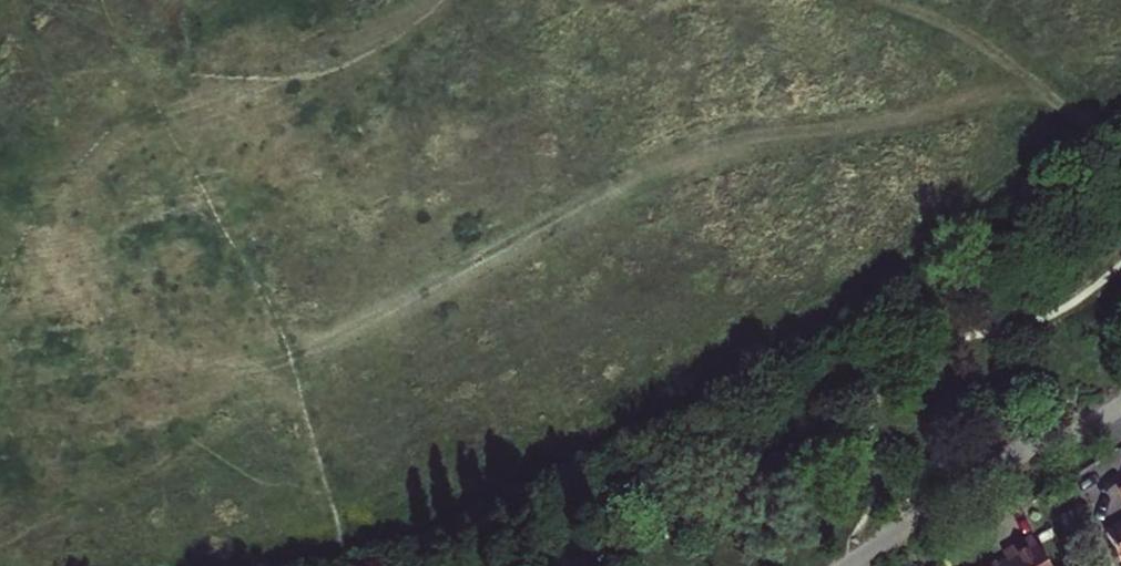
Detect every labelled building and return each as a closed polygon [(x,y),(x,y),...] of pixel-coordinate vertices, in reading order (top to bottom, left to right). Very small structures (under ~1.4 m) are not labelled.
[(1120,558),(1120,525),(1107,533),(1120,558)] [(1031,538),(1003,555),(1007,562),(999,565),(1047,565),(1031,538)]
